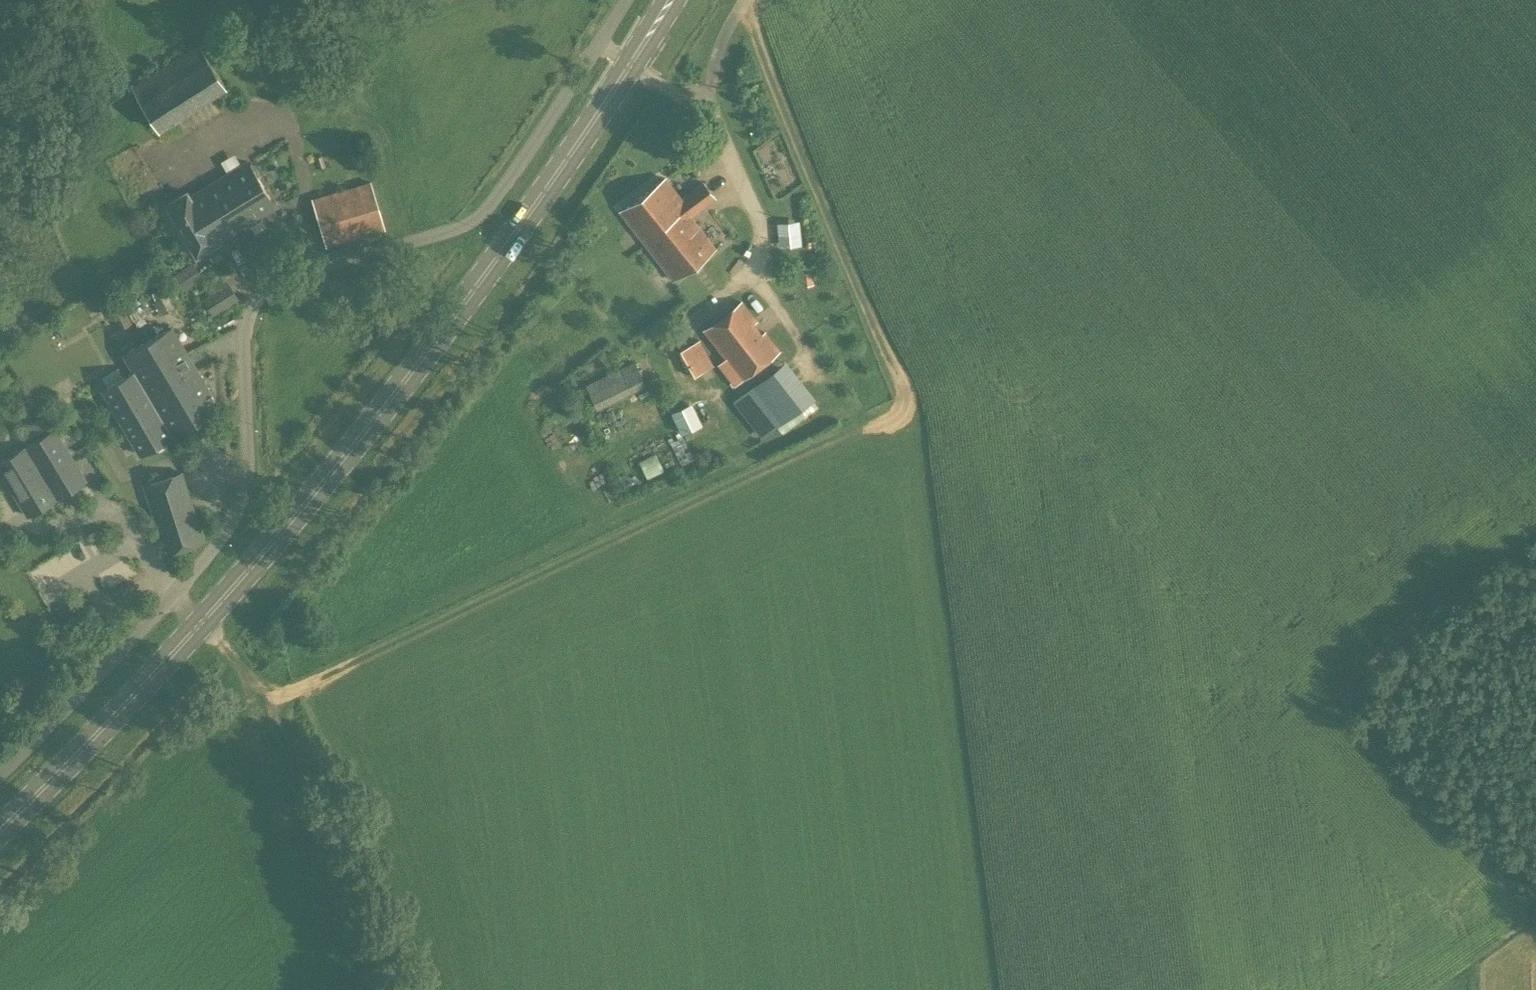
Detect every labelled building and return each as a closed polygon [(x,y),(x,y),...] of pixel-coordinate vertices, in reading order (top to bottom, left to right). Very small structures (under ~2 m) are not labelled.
[(175,120),(211,97),(227,88),(198,44),(131,87),(159,130),(175,120)] [(247,161),(204,187),(231,230),(274,204),(247,161)] [(691,216),(715,198),(703,182),(681,197),(665,177),(620,211),(673,279),(715,247),(691,216)] [(325,244),(383,227),(369,181),(311,198),(325,244)] [(220,237),(231,230),(204,187),(189,196),(186,191),(164,204),(196,255),(221,239),(220,237)] [(779,220),(780,245),(804,244),(802,219),(779,220)] [(203,277),(193,262),(170,277),(180,292),(203,277)] [(212,315),(239,298),(228,281),(202,298),(212,315)] [(702,330),(707,336),(725,359),(713,367),(728,389),(741,380),(741,381),(780,351),(765,329),(761,333),(753,322),(757,320),(741,299),(702,330)] [(139,453),(192,421),(218,406),(171,326),(122,353),(132,371),(102,389),(139,453)] [(696,371),(715,361),(702,337),(683,347),(696,371)] [(633,361),(585,385),(597,409),(645,385),(633,361)] [(760,439),(810,401),(782,364),(732,402),(760,439)] [(676,408),(683,432),(705,425),(698,402),(676,408)] [(0,460),(0,471),(26,514),(84,479),(54,428),(0,460)] [(649,477),(667,468),(659,452),(641,461),(649,477)] [(164,552),(192,543),(203,540),(181,471),(142,483),(164,552)]
